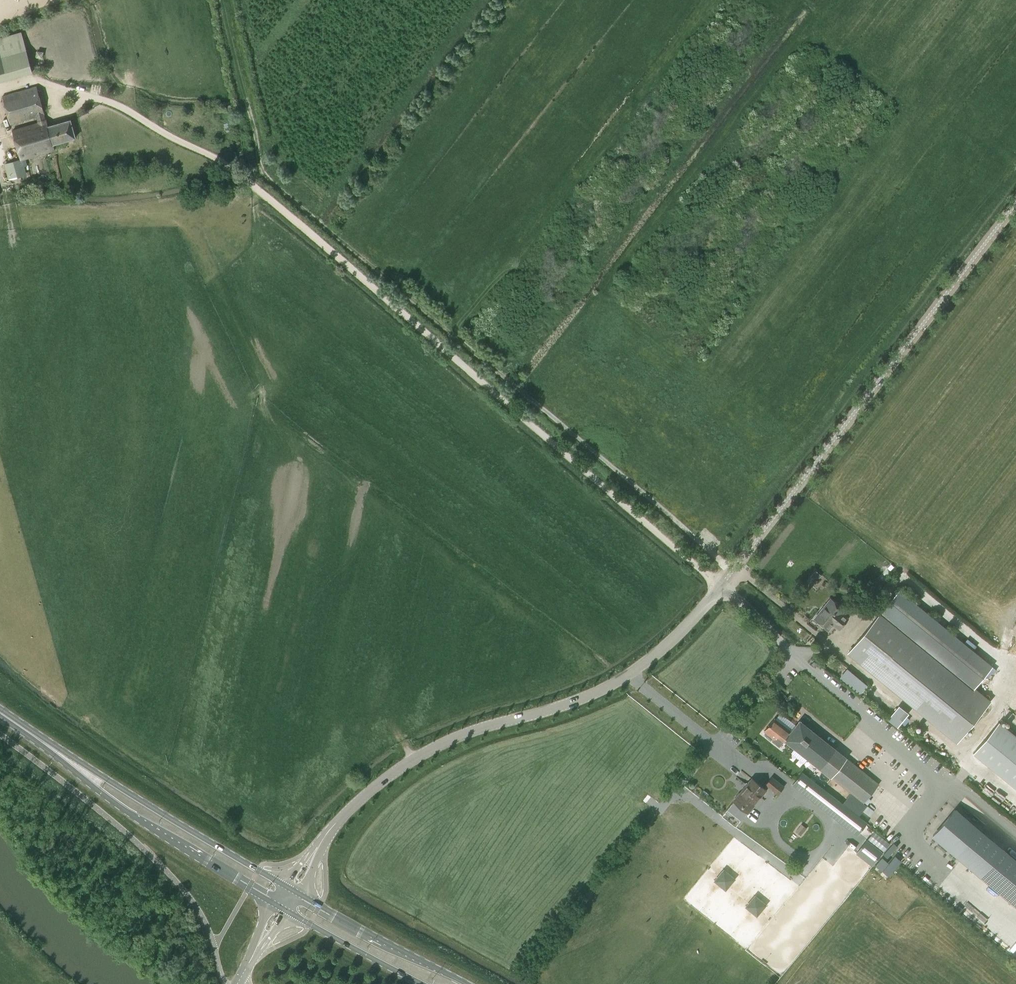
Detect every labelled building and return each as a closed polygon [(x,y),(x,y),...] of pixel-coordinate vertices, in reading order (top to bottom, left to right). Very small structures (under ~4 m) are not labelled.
[(33,72),(26,46),(22,31),(0,38),(0,82),(33,72)] [(36,86),(2,96),(10,124),(36,117),(38,123),(12,130),(21,159),(22,159),(55,150),(53,144),(75,137),(70,119),(48,126),(46,120),(45,120),(43,114),(44,114),(36,86)] [(21,159),(5,163),(10,179),(26,175),(22,159),(21,159)] [(882,572),(886,578),(897,569),(893,564),(882,572)] [(816,570),(806,581),(812,586),(821,575),(816,570)] [(871,585),(867,592),(877,599),(882,593),(871,585)] [(958,740),(990,702),(974,688),(993,666),(899,590),(849,651),(958,740)] [(821,613),(820,612),(814,618),(829,630),(833,625),(839,629),(849,617),(842,612),(845,609),(832,599),(821,613)] [(861,697),(857,702),(879,719),(882,714),(861,697)] [(785,739),(863,802),(878,783),(800,720),(791,731),(775,718),(765,730),(774,738),(773,740),(780,746),(785,739)] [(999,721),(973,753),(1015,788),(1015,735),(999,721)] [(794,783),(852,829),(859,819),(802,774),(794,783)] [(765,784),(777,794),(784,786),(772,776),(765,784)] [(736,801),(728,811),(741,821),(748,811),(749,812),(767,789),(753,778),(735,801),(736,801)] [(933,835),(1015,905),(1015,857),(1003,846),(956,807),(933,835)] [(859,819),(852,829),(860,835),(867,825),(859,819)] [(801,835),(807,828),(801,824),(795,831),(801,835)] [(889,843),(874,831),(867,839),(883,851),(889,843)] [(866,840),(855,853),(871,866),(882,853),(866,840)] [(898,852),(883,876),(889,880),(904,856),(898,852)]
